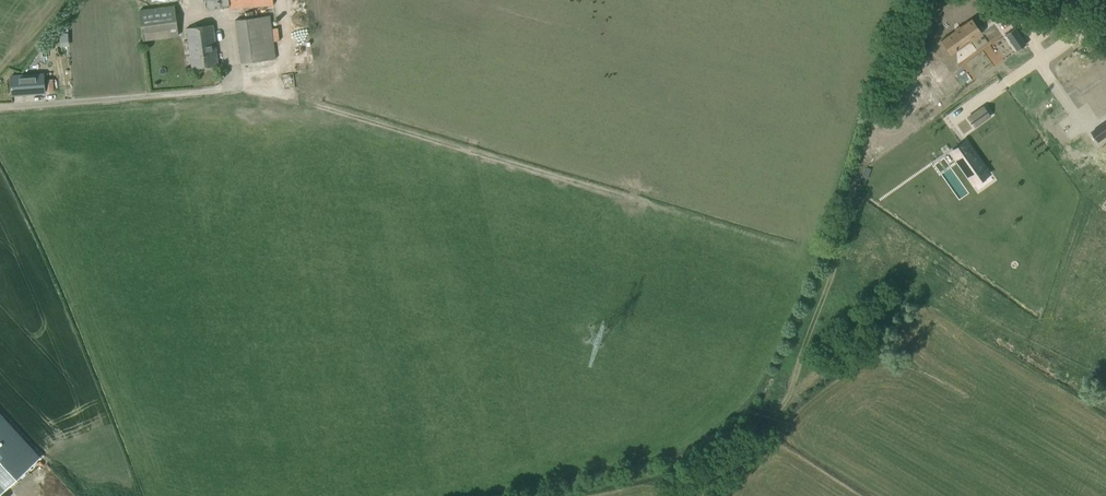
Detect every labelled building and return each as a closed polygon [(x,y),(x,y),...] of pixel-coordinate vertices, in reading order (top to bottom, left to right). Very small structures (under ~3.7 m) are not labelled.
[(273,5),(273,0),(207,0),(208,10),(273,5)] [(144,41),(178,36),(174,6),(140,11),(144,41)] [(242,63),(275,59),(268,17),(236,21),(242,63)] [(940,41),(951,55),(956,51),(956,47),(968,39),(970,42),(982,33),(971,19),(940,41)] [(192,68),(218,65),(212,26),(187,29),(192,68)] [(1015,28),(1005,35),(1017,51),(1026,45),(1015,28)] [(13,95),(44,93),(43,79),(12,81),(13,95)] [(977,111),(984,121),(990,116),(983,107),(977,111)] [(1105,137),(1105,123),(1092,133),(1099,142),(1105,137)] [(966,167),(973,177),(985,168),(970,147),(967,149),(963,144),(951,152),(962,169),(966,167)] [(41,457),(0,412),(0,494),(41,457)]
